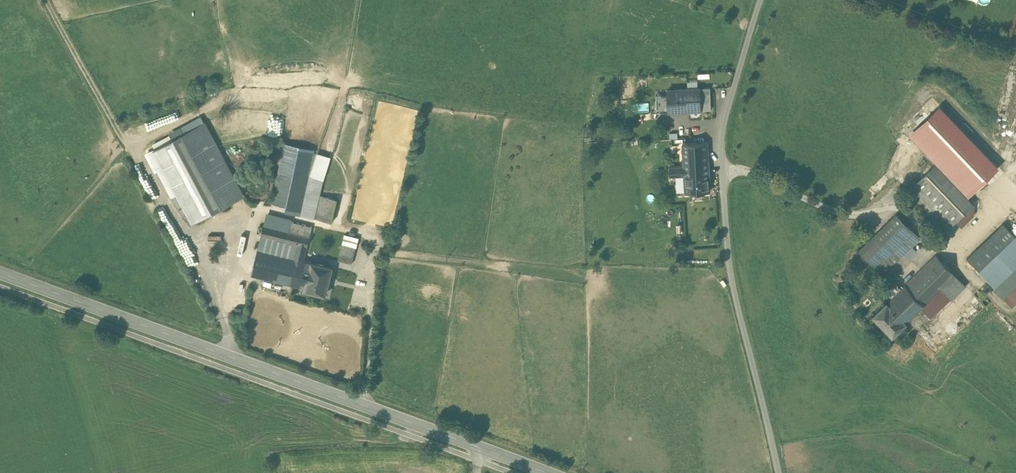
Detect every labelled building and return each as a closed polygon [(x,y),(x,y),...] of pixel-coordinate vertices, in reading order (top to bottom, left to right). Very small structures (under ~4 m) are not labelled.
[(309,78),(304,78),(304,75),(299,75),(300,83),(320,81),(320,73),(309,74),(309,78)] [(656,112),(700,110),(699,87),(668,89),(668,99),(656,99),(656,112)] [(699,87),(700,110),(711,109),(710,87),(699,87)] [(205,122),(192,129),(192,128),(155,148),(194,221),(231,201),(244,195),(205,122)] [(682,144),(684,164),(684,174),(685,192),(710,191),(707,142),(682,144)] [(935,163),(962,192),(977,178),(950,149),(935,163)] [(935,163),(903,195),(941,235),(974,204),(962,192),(935,163)] [(684,174),(684,164),(669,164),(669,175),(684,174)] [(325,196),(319,195),(313,217),(319,219),(325,196)] [(337,199),(325,196),(319,219),(332,222),(337,199)] [(886,267),(879,260),(880,259),(880,258),(911,228),(896,212),(860,248),(875,264),(872,266),(880,274),(886,267)] [(312,226),(266,215),(261,235),(297,244),(294,258),(303,260),(312,226)] [(1003,223),(967,257),(979,270),(1015,236),(1003,223)] [(911,228),(880,258),(880,259),(888,267),(895,261),(896,261),(918,240),(918,239),(920,237),(911,228)] [(358,237),(345,234),(342,243),(356,246),(358,237)] [(979,270),(995,287),(1015,268),(1015,236),(979,270)] [(271,246),(262,243),(260,249),(270,252),(271,246)] [(356,246),(342,243),(338,260),(352,263),(356,246)] [(260,249),(258,249),(252,274),(306,287),(312,262),(303,260),(294,258),(270,252),(260,249)] [(887,302),(905,322),(906,322),(940,288),(955,274),(936,254),(887,302)] [(332,267),(312,262),(306,287),(305,289),(325,294),(332,267)] [(885,271),(877,279),(884,287),(892,279),(885,271)] [(955,274),(940,288),(952,299),(966,285),(955,274)] [(905,322),(887,302),(873,315),(892,335),(896,331),(902,326),(906,322),(905,322)] [(908,331),(902,326),(896,331),(902,337),(908,331)]
